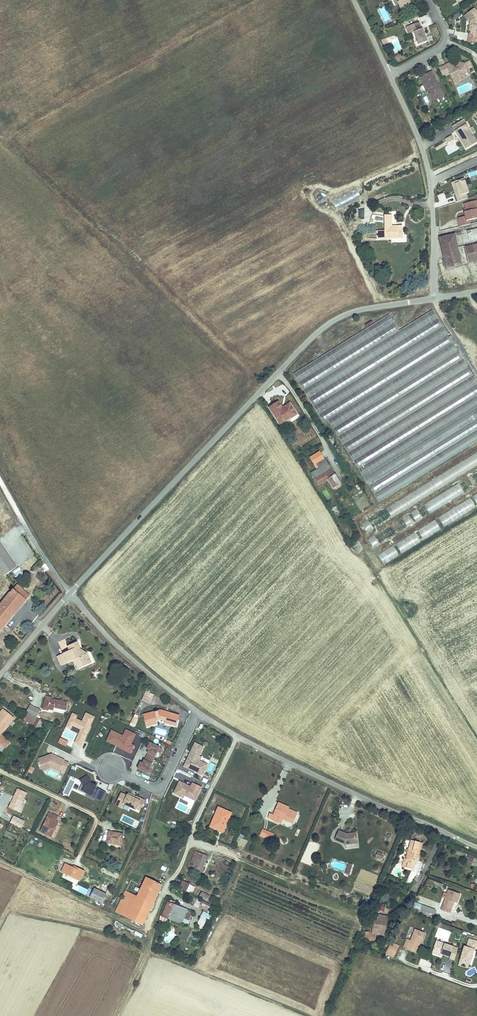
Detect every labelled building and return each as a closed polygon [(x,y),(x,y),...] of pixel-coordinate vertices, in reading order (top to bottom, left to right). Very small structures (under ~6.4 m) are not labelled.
[(403,12),(413,7),(410,0),(397,0),(403,12)] [(464,14),(466,19),(469,18),(470,20),(469,31),(470,31),(469,35),(475,36),(475,35),(476,35),(476,13),(474,8),(464,14)] [(420,20),(412,23),(413,26),(409,28),(411,32),(413,31),(417,44),(429,40),(424,27),(423,27),(420,20)] [(413,26),(412,23),(405,25),(408,33),(411,32),(409,28),(413,26)] [(390,38),(395,52),(401,50),(396,36),(390,38)] [(446,63),(456,85),(462,83),(460,79),(467,76),(465,71),(469,69),(468,68),(474,65),(471,59),(465,61),(458,64),(459,67),(456,68),(455,65),(453,61),(446,63)] [(439,97),(429,70),(420,74),(424,85),(422,86),(422,89),(425,88),(427,93),(425,94),(428,101),(439,97)] [(445,114),(435,118),(437,123),(447,119),(445,114)] [(455,131),(466,124),(463,120),(453,126),(455,131)] [(476,143),(466,124),(455,131),(466,149),(476,143)] [(469,193),(464,179),(455,182),(458,193),(455,194),(453,195),(456,203),(468,199),(466,194),(469,193)] [(337,210),(361,197),(356,187),(331,200),(337,210)] [(470,224),(469,221),(476,219),(476,211),(476,210),(476,202),(476,201),(464,204),(465,208),(467,216),(465,217),(458,219),(460,227),(470,224)] [(386,231),(377,231),(377,239),(393,239),(402,239),(402,235),(402,233),(402,226),(393,226),(393,215),(388,215),(386,215),(386,231)] [(439,239),(444,260),(441,261),(443,268),(446,267),(447,270),(476,262),(476,230),(439,239)] [(294,373),(325,422),(329,420),(452,345),(449,339),(430,310),(397,331),(386,314),(294,373)] [(329,420),(381,500),(444,462),(476,442),(476,382),(473,375),(454,345),(453,346),(452,345),(329,420)] [(278,401),(269,407),(280,424),(295,414),(288,402),(282,407),(278,401)] [(366,531),(476,466),(476,453),(360,522),(366,531)] [(328,479),(324,474),(332,469),(326,459),(317,464),(320,469),(312,474),(319,485),(328,479)] [(332,469),(324,474),(328,479),(333,488),(335,487),(336,489),(339,486),(339,485),(341,483),(332,469)] [(327,500),(331,497),(326,489),(322,492),(327,500)] [(0,545),(0,567),(4,574),(15,566),(0,545)] [(13,572),(17,579),(24,574),(19,567),(13,572)] [(0,604),(0,626),(2,628),(30,593),(18,582),(0,604)] [(67,652),(60,655),(64,664),(71,661),(74,668),(80,665),(82,668),(89,664),(85,656),(84,655),(83,657),(77,652),(78,651),(76,647),(74,648),(72,644),(65,647),(67,652)] [(64,664),(60,655),(54,658),(59,667),(64,664)] [(145,691),(141,700),(150,704),(154,695),(145,691)] [(64,710),(66,702),(61,701),(61,700),(59,699),(59,701),(50,699),(51,697),(44,696),(41,709),(46,710),(46,709),(51,710),(52,707),(64,710)] [(30,705),(27,712),(38,716),(41,710),(30,705)] [(5,722),(7,724),(13,717),(2,708),(0,711),(0,729),(5,722)] [(20,709),(15,715),(36,727),(41,719),(20,709)] [(162,709),(144,714),(146,725),(157,723),(157,720),(160,717),(166,718),(165,721),(176,723),(179,714),(162,709)] [(73,713),(67,726),(71,729),(72,725),(81,729),(75,742),(81,745),(95,717),(86,713),(82,721),(76,719),(77,715),(73,713)] [(131,744),(135,734),(126,730),(122,737),(116,734),(114,738),(109,735),(106,741),(116,746),(118,745),(120,746),(121,748),(122,749),(130,753),(134,746),(131,744)] [(58,744),(66,747),(68,742),(60,738),(58,744)] [(205,746),(195,742),(184,766),(203,775),(208,764),(198,760),(205,746)] [(159,753),(162,749),(149,743),(146,749),(148,750),(147,753),(148,753),(146,757),(153,760),(157,752),(159,753)] [(53,754),(39,759),(44,771),(52,768),(64,774),(70,763),(53,754)] [(149,769),(153,760),(146,757),(144,760),(143,760),(142,763),(140,762),(137,769),(149,775),(151,770),(149,769)] [(72,766),(68,775),(72,777),(76,768),(72,766)] [(94,797),(100,800),(103,799),(107,792),(98,788),(98,790),(96,789),(98,785),(91,781),(92,780),(87,775),(80,780),(84,786),(82,790),(87,792),(86,796),(94,799),(94,797)] [(180,780),(174,793),(183,797),(185,795),(195,800),(202,787),(192,782),(190,785),(180,780)] [(18,788),(9,807),(18,811),(27,793),(18,788)] [(122,793),(116,805),(122,808),(124,804),(136,810),(137,809),(140,810),(145,800),(136,795),(136,797),(129,794),(128,795),(122,793)] [(296,812),(288,809),(287,810),(278,806),(274,814),(271,813),(270,813),(267,818),(279,823),(281,820),(292,824),(296,812)] [(219,807),(213,820),(226,825),(232,812),(219,807)] [(49,812),(41,830),(51,835),(57,821),(55,820),(57,815),(49,812)] [(14,816),(11,823),(21,828),(25,821),(14,816)] [(226,825),(213,820),(210,825),(223,831),(226,825)] [(110,830),(108,842),(122,844),(124,832),(110,830)] [(346,836),(347,834),(339,831),(335,841),(345,845),(345,848),(358,846),(358,843),(355,844),(354,836),(348,837),(346,836)] [(271,840),(274,834),(267,832),(265,838),(271,840)] [(348,834),(347,834),(346,836),(348,837),(354,836),(355,844),(358,843),(356,833),(348,834)] [(404,858),(402,867),(412,870),(414,860),(417,861),(422,843),(411,840),(406,858),(404,858)] [(191,861),(194,863),(199,852),(195,851),(191,861)] [(380,860),(383,853),(377,851),(375,858),(380,860)] [(199,852),(194,863),(193,866),(200,869),(204,860),(207,860),(208,856),(199,852)] [(464,864),(471,866),(475,857),(468,854),(464,864)] [(66,863),(63,870),(81,879),(86,870),(77,866),(76,868),(66,863)] [(147,878),(140,891),(155,898),(162,884),(147,878)] [(182,882),(176,879),(174,885),(191,894),(194,887),(189,885),(190,883),(183,880),(182,882)] [(95,887),(91,896),(103,901),(107,892),(95,887)] [(440,909),(447,912),(453,901),(454,901),(457,902),(460,893),(448,888),(440,909)] [(126,904),(121,914),(125,916),(134,895),(126,891),(121,902),(126,904)] [(140,891),(137,897),(147,901),(144,906),(150,909),(155,898),(140,891)] [(134,895),(125,916),(127,917),(132,908),(137,897),(134,895)] [(132,908),(147,915),(150,909),(144,906),(147,901),(137,897),(132,908)] [(121,902),(116,912),(121,914),(126,904),(121,902)] [(169,918),(174,905),(168,902),(163,916),(169,918)] [(421,904),(419,910),(432,915),(435,909),(421,904)] [(163,916),(159,927),(171,932),(174,926),(179,928),(181,923),(185,925),(190,912),(174,905),(169,918),(163,916)] [(132,908),(127,917),(142,925),(147,915),(132,908)] [(203,912),(197,925),(203,927),(206,919),(209,921),(212,916),(203,912)] [(381,920),(382,916),(376,916),(373,933),(368,932),(366,939),(376,940),(378,934),(384,934),(385,929),(383,929),(384,921),(381,920)] [(403,945),(407,947),(408,946),(412,947),(411,950),(415,951),(417,945),(419,940),(420,941),(423,932),(414,929),(410,940),(406,939),(403,945)] [(473,950),(475,950),(476,944),(476,942),(468,939),(466,947),(464,947),(459,961),(468,963),(469,964),(473,950)] [(390,941),(384,953),(392,956),(398,945),(390,941)] [(449,957),(452,947),(434,941),(431,952),(441,954),(449,957)]
